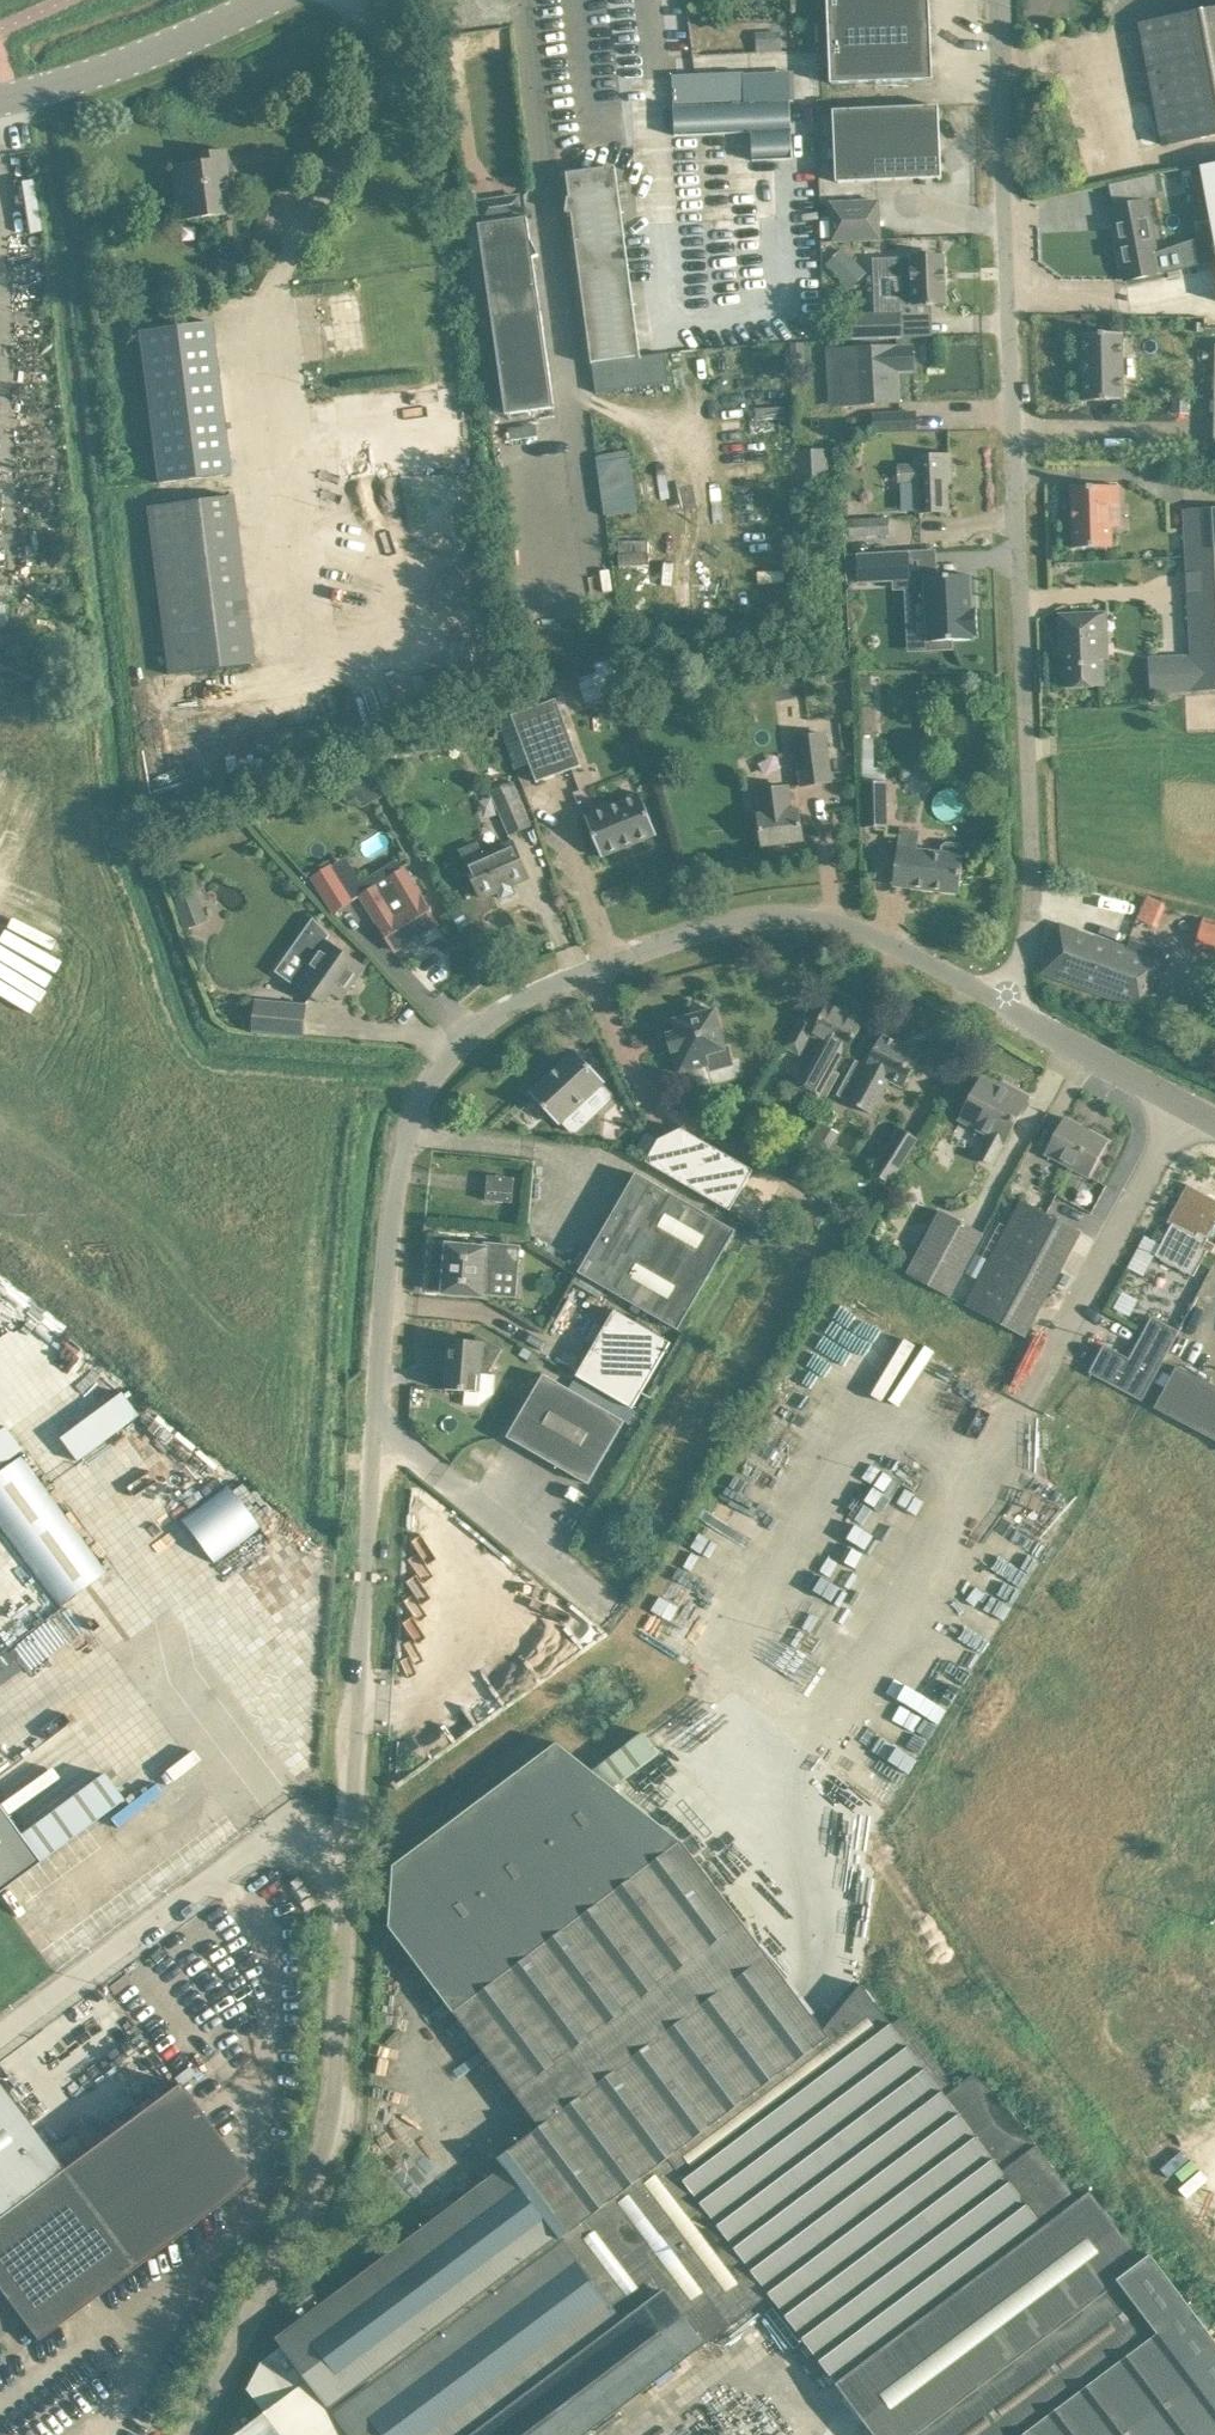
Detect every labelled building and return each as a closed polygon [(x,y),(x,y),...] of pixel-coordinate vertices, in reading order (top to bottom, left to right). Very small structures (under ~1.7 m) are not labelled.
[(832,83),(933,79),(930,0),(828,0),(832,83)] [(1187,140),(1214,135),(1214,10),(1141,24),(1164,144),(1187,140)] [(742,74),(672,77),(675,134),(750,131),(752,161),(793,159),(790,100),(743,103),(742,74)] [(833,110),(837,182),(942,177),(939,106),(833,110)] [(178,220),(208,216),(225,214),(223,197),(231,196),(225,149),(200,152),(201,160),(171,164),(178,220)] [(1200,167),(1213,235),(1214,246),(1214,164),(1200,167)] [(568,197),(566,212),(572,213),(592,363),(623,359),(640,356),(615,166),(567,173),(570,197),(568,197)] [(1142,195),(1157,192),(1154,175),(1139,177),(1142,195)] [(1112,207),(1126,280),(1149,275),(1162,273),(1161,272),(1214,261),(1214,246),(1213,235),(1189,240),(1157,251),(1148,200),(1135,203),(1112,207)] [(833,241),(880,239),(879,201),(831,203),(833,241)] [(479,224),(493,318),(541,311),(533,257),(539,255),(533,241),(531,241),(527,217),(479,224)] [(826,264),(848,286),(864,269),(842,248),(826,264)] [(944,256),(920,256),(912,257),(913,271),(898,272),(899,304),(945,302),(944,256)] [(338,292),(341,347),(366,346),(363,290),(338,292)] [(555,407),(541,311),(493,318),(507,414),(555,407)] [(851,314),(851,342),(902,340),(901,312),(851,314)] [(140,329),(158,482),(229,473),(210,321),(140,329)] [(1122,333),(1084,333),(1085,400),(1123,400),(1122,333)] [(801,342),(791,343),(791,362),(802,362),(801,342)] [(860,346),(846,347),(847,403),(898,400),(896,369),(913,368),(912,347),(860,350),(860,346)] [(623,359),(592,363),(596,392),(669,382),(665,353),(640,356),(623,359)] [(1137,445),(1137,432),(1095,431),(1095,445),(1137,445)] [(796,450),(798,486),(830,484),(827,448),(796,450)] [(950,455),(926,456),(917,456),(917,464),(898,465),(898,481),(918,481),(919,512),(947,511),(946,474),(951,474),(950,455)] [(1071,486),(1072,487),(1074,547),(1112,546),(1110,503),(1119,503),(1118,485),(1071,486)] [(151,503),(169,671),(258,662),(240,494),(151,503)] [(1184,509),(1192,655),(1149,657),(1151,693),(1214,690),(1214,508),(1184,509)] [(847,521),(848,537),(888,535),(888,519),(847,521)] [(909,551),(857,553),(858,582),(894,580),(910,579),(909,551)] [(971,573),(918,576),(920,598),(927,598),(930,649),(955,647),(954,639),(975,637),(975,634),(979,634),(978,606),(973,607),(971,573)] [(1106,612),(1059,614),(1061,651),(1065,651),(1066,687),(1105,685),(1103,659),(1108,659),(1107,633),(1098,633),(1097,614),(1106,614),(1106,612)] [(615,655),(593,663),(597,674),(605,696),(627,689),(615,655)] [(552,700),(513,714),(515,720),(525,747),(531,764),(537,781),(583,765),(558,697),(552,700)] [(26,993),(79,733),(0,717),(0,987),(26,993)] [(794,736),(800,787),(833,783),(827,732),(794,736)] [(861,784),(864,784),(865,826),(887,826),(886,768),(875,768),(874,736),(871,736),(871,735),(862,736),(862,738),(860,738),(861,784)] [(347,776),(338,780),(348,799),(357,795),(362,804),(377,797),(362,768),(347,776)] [(515,782),(492,793),(510,834),(533,824),(515,782)] [(803,840),(800,816),(799,809),(794,810),(790,785),(758,790),(762,814),(759,815),(763,845),(803,840)] [(586,814),(602,856),(658,833),(641,792),(586,814)] [(900,829),(897,862),(894,885),(959,893),(962,869),(964,854),(964,849),(959,843),(947,842),(942,846),(941,852),(918,849),(920,831),(900,829)] [(477,844),(462,851),(472,875),(482,897),(499,890),(502,898),(515,892),(511,884),(528,877),(519,855),(516,849),(485,862),(482,855),(477,844)] [(355,898),(333,863),(312,877),(335,911),(355,898)] [(437,924),(425,903),(402,868),(360,895),(383,930),(395,950),(437,924)] [(202,891),(180,896),(187,925),(208,920),(202,891)] [(1158,926),(1168,901),(1151,894),(1141,919),(1158,926)] [(313,918),(291,950),(310,963),(296,983),(305,988),(324,1002),(332,990),(342,997),(364,965),(344,952),(327,940),(326,939),(329,935),(313,918)] [(1204,919),(1196,949),(1214,954),(1214,921),(1204,919)] [(1126,949),(1082,934),(1059,926),(1044,971),(1142,1006),(1163,947),(1131,936),(1126,949)] [(306,1006),(256,1001),(253,1031),(303,1036),(306,1006)] [(803,1011),(783,1047),(803,1058),(807,1051),(804,1050),(811,1036),(822,1042),(797,1088),(825,1102),(840,1074),(834,1071),(844,1052),(847,1053),(864,1021),(828,1002),(819,1020),(803,1011)] [(678,1072),(707,1064),(709,1073),(735,1066),(729,1045),(725,1046),(715,1009),(710,1010),(708,1006),(703,1003),(698,1003),(693,1005),(690,1010),(690,1016),(675,1020),(678,1031),(666,1034),(671,1052),(673,1051),(678,1072)] [(837,1089),(862,1103),(871,1108),(880,1093),(895,1101),(922,1053),(884,1032),(876,1048),(872,1046),(862,1065),(854,1060),(837,1089)] [(559,1123),(605,1080),(575,1049),(529,1091),(559,1123)] [(971,1098),(960,1118),(962,1120),(987,1133),(981,1145),(975,1156),(992,1165),(1004,1143),(1018,1119),(1029,1097),(1010,1087),(1008,1091),(982,1077),(971,1098)] [(749,1108),(741,1122),(754,1129),(761,1115),(749,1108)] [(1065,1117),(1053,1138),(1045,1153),(1089,1177),(1109,1141),(1065,1117)] [(754,1170),(753,1170),(681,1127),(658,1139),(646,1132),(633,1154),(730,1211),(754,1170)] [(899,1128),(872,1172),(889,1183),(917,1139),(899,1128)] [(598,1283),(678,1329),(735,1230),(656,1184),(636,1172),(578,1271),(598,1283)] [(488,1176),(486,1200),(511,1203),(513,1179),(488,1176)] [(1214,1225),(1214,1198),(1188,1184),(1168,1222),(1172,1224),(1155,1255),(1194,1276),(1208,1250),(1213,1253),(1214,1248),(1214,1244),(1207,1240),(1214,1225)] [(1082,1232),(1061,1220),(1021,1199),(964,1304),(1026,1337),(1082,1232)] [(949,1297),(983,1234),(941,1211),(907,1275),(949,1297)] [(445,1249),(444,1262),(447,1262),(445,1290),(445,1293),(447,1293),(481,1296),(483,1296),(483,1295),(486,1296),(487,1276),(518,1278),(520,1245),(486,1242),(486,1244),(485,1248),(451,1245),(449,1245),(448,1247),(449,1247),(448,1249),(445,1249)] [(615,1310),(577,1376),(633,1408),(671,1342),(615,1310)] [(1097,1359),(1090,1373),(1142,1400),(1179,1331),(1152,1316),(1129,1358),(1104,1344),(1097,1359)] [(480,1392),(482,1367),(490,1372),(503,1350),(478,1335),(475,1342),(450,1339),(446,1389),(470,1391),(480,1392)] [(808,1343),(806,1396),(833,1397),(833,1390),(844,1390),(845,1365),(823,1365),(824,1354),(837,1354),(837,1345),(808,1343)] [(0,1355),(0,1371),(18,1395),(41,1378),(15,1344),(0,1355)] [(533,1351),(528,1359),(536,1365),(541,1357),(533,1351)] [(1177,1366),(1155,1408),(1214,1441),(1214,1386),(1177,1366)] [(626,1421),(544,1373),(507,1437),(589,1484),(626,1421)] [(168,1570),(214,1534),(181,1493),(135,1528),(168,1570)] [(29,1626),(54,1608),(0,1534),(0,1587),(29,1626)] [(91,1593),(44,1626),(79,1675),(125,1642),(91,1593)] [(24,1665),(13,1649),(0,1659),(0,1683),(24,1665)] [(385,1938),(398,1956),(408,1949),(541,2126),(499,2158),(506,2168),(508,2166),(545,2216),(582,2222),(648,2308),(667,2326),(689,2355),(761,2301),(772,2316),(782,2309),(877,2434),(1214,2434),(1214,2338),(1152,2255),(1143,2261),(1118,2229),(1090,2191),(1078,2200),(1033,2139),(1012,2111),(999,2094),(974,2074),(957,2087),(906,2020),(902,2016),(892,2024),(862,1984),(855,1992),(849,1999),(824,2029),(683,1841),(615,1788),(660,1753),(644,1732),(593,1770),(558,1742),(394,1865),(390,1926),(394,1932),(385,1938)] [(102,1772),(17,1836),(35,1862),(123,1800),(102,1772)] [(35,1862),(17,1836),(0,1814),(0,1888),(35,1862)] [(21,2319),(35,2340),(250,2180),(176,2081),(63,2167),(0,2085),(0,2335),(21,2319)] [(689,2355),(667,2326),(648,2308),(582,2222),(545,2216),(508,2166),(506,2168),(323,2305),(314,2293),(292,2309),(301,2321),(279,2338),(280,2339),(285,2345),(262,2362),(249,2389),(267,2412),(236,2434),(582,2434),(689,2355)]
